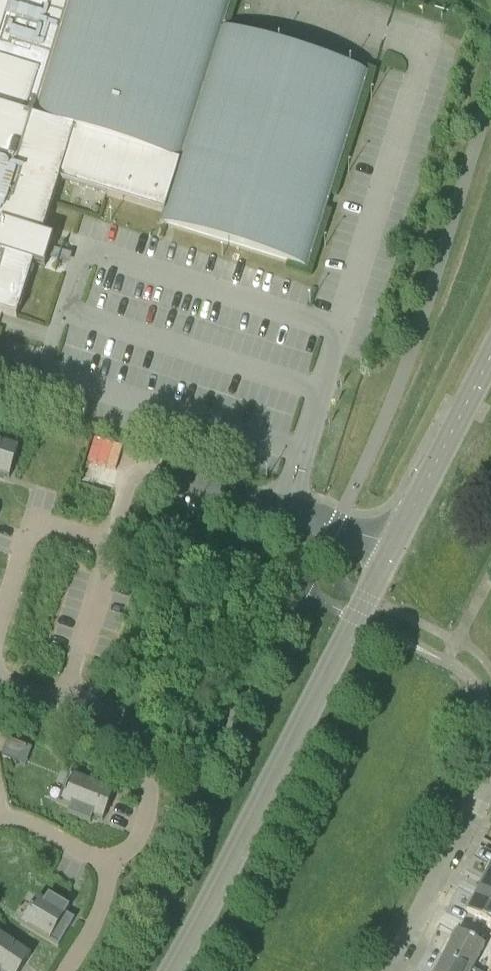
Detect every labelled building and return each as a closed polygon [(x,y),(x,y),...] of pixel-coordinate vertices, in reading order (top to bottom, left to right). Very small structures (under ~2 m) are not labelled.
[(309,270),(369,74),(224,29),(225,24),(233,0),(0,0),(0,314),(18,319),(35,266),(46,269),(50,254),(55,239),(43,236),(60,181),(165,213),(161,224),(173,228),(309,270)] [(19,447),(0,441),(0,476),(10,479),(19,447)] [(103,821),(115,790),(69,772),(57,803),(103,821)] [(490,894),(490,866),(479,888),(490,894)] [(479,888),(467,912),(490,925),(490,894),(479,888)] [(59,946),(75,919),(40,898),(24,925),(59,946)] [(444,955),(472,969),(484,945),(457,931),(444,955)] [(32,955),(0,934),(0,970),(21,970),(32,955)] [(444,955),(436,970),(476,970),(472,969),(444,955)]
